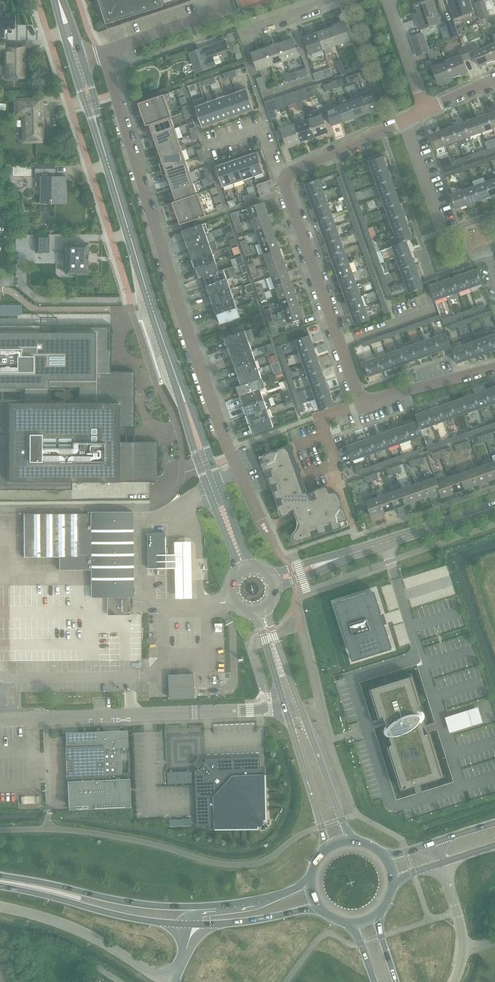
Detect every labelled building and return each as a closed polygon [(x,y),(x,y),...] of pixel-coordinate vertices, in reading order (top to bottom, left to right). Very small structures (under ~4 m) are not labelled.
[(98,4),(99,6),(104,24),(161,6),(159,0),(97,0),(98,4)] [(440,22),(432,0),(417,5),(421,15),(417,17),(421,29),(440,22)] [(473,11),(469,0),(452,0),(453,4),(450,5),(454,18),(473,11)] [(475,3),(480,20),(490,16),(485,0),(482,0),(475,3)] [(13,14),(4,14),(4,4),(0,4),(0,37),(4,37),(4,28),(13,28),(13,14)] [(451,39),(459,36),(459,33),(457,28),(454,20),(445,23),(451,39)] [(337,45),(351,40),(345,22),(331,27),(337,45)] [(324,50),(337,45),(331,27),(318,32),(324,50)] [(311,54),(324,50),(318,32),(304,37),(311,54)] [(417,55),(429,51),(423,32),(411,36),(417,55)] [(494,40),(487,44),(494,61),(494,32),(492,33),(494,40)] [(293,39),(279,44),(285,61),(299,56),(293,39)] [(5,78),(22,78),(23,56),(25,56),(25,47),(5,47),(5,40),(0,40),(0,50),(6,50),(5,78)] [(226,40),(207,47),(191,52),(198,72),(216,65),(213,57),(219,55),(218,53),(229,49),(226,40)] [(474,43),(466,46),(464,41),(462,42),(464,47),(469,59),(475,56),(480,67),(494,61),(487,44),(477,48),(474,43)] [(272,65),(285,61),(279,44),(266,48),(272,65)] [(463,61),(469,59),(464,47),(458,49),(461,55),(446,61),(453,78),(468,72),(463,61)] [(258,70),(272,65),(266,48),(252,53),(258,70)] [(439,84),(453,78),(446,61),(432,66),(439,84)] [(356,63),(352,64),(354,70),(358,69),(360,68),(360,67),(358,62),(356,63)] [(347,73),(344,66),(338,68),(340,75),(347,73)] [(326,78),(333,76),(331,69),(324,71),(324,72),(316,75),(317,80),(326,77),(326,78)] [(363,78),(361,72),(354,74),(356,80),(363,78)] [(285,82),(292,79),(290,73),(283,76),(285,82)] [(349,83),(356,80),(354,74),(347,77),(349,83)] [(209,78),(211,84),(217,82),(215,76),(209,78)] [(263,76),(257,78),(261,90),(267,88),(263,76)] [(211,84),(209,78),(203,80),(205,86),(211,84)] [(337,80),(332,82),(334,88),(344,85),(341,78),(336,80),(337,80)] [(325,91),(334,88),(332,82),(323,85),(325,91)] [(196,89),(194,83),(188,86),(190,92),(196,89)] [(316,84),(310,86),(314,97),(319,95),(316,84)] [(305,88),(308,99),(314,97),(310,86),(305,88)] [(182,88),(176,90),(178,96),(184,94),(182,88)] [(247,88),(237,91),(244,113),(254,109),(247,88)] [(308,99),(305,88),(299,90),(302,101),(308,99)] [(299,90),(293,92),(297,103),(302,101),(299,90)] [(362,97),(367,113),(379,109),(373,93),(367,95),(365,90),(360,92),(362,97)] [(237,91),(226,95),(234,116),(244,113),(237,91)] [(291,104),(296,103),(297,103),(293,92),(288,94),(291,104)] [(138,103),(146,125),(150,124),(171,116),(171,117),(172,116),(164,94),(138,103)] [(288,94),(282,96),(286,106),(288,105),(291,104),(288,94)] [(226,95),(216,98),(224,120),(234,116),(226,95)] [(187,102),(185,96),(179,98),(181,104),(187,102)] [(282,96),(276,98),(280,108),(286,106),(282,96)] [(362,97),(351,101),(356,117),(367,113),(362,97)] [(216,98),(206,102),(213,123),(224,120),(216,98)] [(280,108),(276,98),(271,100),(274,110),(280,108)] [(42,127),(44,127),(44,125),(38,125),(38,118),(42,118),(42,112),(42,111),(41,109),(41,108),(40,108),(40,107),(39,107),(38,107),(38,100),(16,100),(16,114),(23,114),(24,141),(42,140),(42,127)] [(271,100),(265,102),(269,112),(274,110),(271,100)] [(302,101),(297,103),(296,103),(298,109),(305,107),(302,101)] [(351,101),(339,105),(345,121),(356,117),(351,101)] [(206,102),(195,106),(203,127),(213,123),(206,102)] [(313,110),(316,116),(308,119),(315,137),(328,133),(322,113),(325,112),(326,113),(323,104),(317,106),(318,108),(313,110)] [(333,125),(345,121),(339,105),(327,109),(333,125)] [(493,128),(488,114),(476,118),(482,132),(493,128)] [(154,135),(175,128),(171,117),(171,116),(150,124),(154,135)] [(308,119),(301,122),(299,118),(294,120),(302,142),(315,137),(308,119)] [(482,132),(476,118),(465,122),(470,137),(482,132)] [(293,120),(295,124),(281,128),(285,137),(288,147),(302,142),(294,120),(293,120)] [(470,137),(465,122),(453,126),(458,141),(459,145),(471,141),(470,137)] [(441,130),(446,145),(458,141),(453,126),(441,130)] [(154,135),(157,146),(179,139),(175,128),(154,135)] [(281,128),(275,131),(278,139),(278,140),(285,137),(281,128)] [(446,145),(441,130),(429,135),(434,149),(446,145)] [(194,140),(200,138),(198,132),(192,134),(194,140)] [(157,146),(161,157),(182,150),(179,139),(157,146)] [(199,156),(205,154),(203,148),(197,150),(199,156)] [(475,153),(477,157),(489,153),(487,149),(475,153)] [(161,157),(165,168),(186,160),(182,150),(161,157)] [(464,157),(465,161),(477,157),(475,153),(474,150),(463,155),(464,157)] [(258,151),(247,155),(255,176),(265,172),(258,151)] [(207,160),(205,154),(199,156),(201,162),(207,160)] [(247,155),(237,158),(244,179),(255,176),(247,155)] [(373,173),(388,168),(384,156),(369,161),(373,173)] [(464,157),(452,161),(454,165),(465,161),(464,157)] [(478,161),(480,165),(492,161),(490,157),(478,161)] [(237,158),(227,162),(234,183),(244,179),(237,158)] [(165,168),(169,179),(190,171),(186,160),(165,168)] [(442,170),(454,165),(452,161),(448,163),(440,166),(442,170)] [(467,165),(468,169),(480,165),(478,161),(467,165)] [(216,165),(223,187),(234,183),(227,162),(216,165)] [(41,202),(66,202),(66,177),(55,177),(55,164),(35,164),(35,177),(40,177),(41,202)] [(455,169),(457,174),(468,169),(467,165),(455,169)] [(378,185),(392,180),(388,168),(373,173),(378,185)] [(350,176),(347,169),(343,170),(347,183),(351,181),(350,176)] [(444,178),(457,174),(455,169),(448,172),(443,174),(444,178)] [(207,178),(213,176),(211,170),(205,172),(207,178)] [(169,179),(173,190),(194,182),(190,171),(169,179)] [(215,182),(213,176),(207,178),(209,184),(215,182)] [(309,195),(324,190),(320,178),(305,183),(309,195)] [(261,196),(276,191),(272,179),(257,184),(261,196)] [(486,182),(491,196),(494,195),(494,179),(486,182)] [(382,197),(396,191),(392,180),(378,185),(382,197)] [(351,181),(347,183),(351,194),(356,193),(351,181)] [(198,193),(194,182),(173,190),(176,200),(176,201),(199,193),(198,193)] [(491,196),(486,182),(474,186),(479,200),(491,196)] [(343,183),(339,185),(343,197),(347,195),(343,183)] [(219,192),(217,186),(211,188),(213,194),(219,192)] [(479,200),(474,186),(462,190),(467,204),(479,200)] [(314,207),(328,202),(324,190),(309,195),(314,207)] [(467,204),(462,190),(450,194),(455,209),(467,204)] [(386,208),(400,203),(396,191),(382,197),(386,208)] [(245,202),(257,198),(255,192),(243,196),(245,202)] [(173,202),(181,224),(207,215),(199,193),(176,201),(176,200),(173,202)] [(356,193),(351,194),(355,206),(360,204),(356,193)] [(222,201),(219,194),(213,196),(215,203),(222,201)] [(347,195),(343,197),(347,208),(352,207),(347,195)] [(228,201),(230,207),(236,205),(234,199),(228,201)] [(252,219),(268,214),(264,202),(248,208),(252,219)] [(318,219),(332,214),(328,202),(314,207),(318,219)] [(225,209),(222,203),(216,205),(218,211),(225,209)] [(390,220),(405,215),(400,203),(386,208),(390,220)] [(360,204),(355,206),(360,218),(364,216),(360,204)] [(352,207),(347,208),(352,220),(356,219),(352,207)] [(256,231),(272,225),(268,214),(252,219),(256,231)] [(322,231),(336,225),(332,214),(318,219),(322,231)] [(364,216),(360,218),(364,230),(368,228),(366,221),(370,220),(368,215),(364,216)] [(394,232),(409,226),(405,215),(390,220),(394,232)] [(235,226),(241,223),(239,217),(232,219),(235,226)] [(356,219),(352,220),(353,225),(356,232),(360,230),(356,219)] [(183,230),(187,240),(206,233),(203,223),(183,230)] [(241,223),(235,226),(237,233),(243,230),(241,223)] [(260,242),(276,237),(272,225),(256,231),(260,242)] [(326,242),(341,237),(336,225),(322,231),(326,242)] [(398,244),(407,240),(413,238),(409,226),(394,232),(398,244)] [(231,227),(225,230),(227,236),(233,234),(231,227)] [(368,228),(364,230),(367,240),(372,238),(375,237),(376,237),(372,227),(368,228)] [(360,230),(356,232),(360,244),(364,242),(360,230)] [(187,240),(190,249),(210,242),(206,233),(187,240)] [(36,235),(36,252),(49,252),(49,235),(36,235)] [(264,254),(280,248),(276,237),(260,242),(264,254)] [(330,254),(345,249),(341,237),(326,242),(330,254)] [(372,238),(367,240),(372,253),(380,250),(378,245),(375,237),(372,238)] [(243,248),(249,246),(246,239),(240,241),(243,248)] [(397,258),(411,253),(407,240),(398,244),(392,246),(397,258)] [(190,249),(193,259),(213,252),(210,242),(190,249)] [(364,242),(360,244),(364,255),(368,254),(364,242)] [(87,273),(87,270),(89,269),(89,265),(87,264),(87,252),(89,251),(89,247),(87,246),(87,243),(65,243),(65,264),(64,265),(64,269),(65,270),(65,273),(68,273),(69,275),(73,275),(74,273),(87,273)] [(238,245),(232,247),(234,254),(240,252),(238,245)] [(249,246),(243,248),(245,256),(251,253),(249,246)] [(268,265),(284,260),(280,248),(264,254),(268,265)] [(334,266),(349,261),(345,249),(330,254),(334,266)] [(381,250),(380,250),(372,253),(376,265),(381,263),(385,262),(381,250)] [(193,259),(196,268),(216,261),(213,252),(193,259)] [(415,264),(411,253),(397,258),(401,270),(415,264)] [(368,254),(364,255),(368,267),(373,266),(368,254)] [(272,277),(288,271),(284,260),(268,265),(272,277)] [(204,276),(220,271),(216,261),(196,268),(200,278),(204,276)] [(339,278),(353,272),(349,261),(334,266),(339,278)] [(250,271),(257,269),(254,262),(248,264),(250,271)] [(381,263),(376,265),(380,276),(385,275),(381,263)] [(419,276),(415,264),(401,270),(405,281),(419,276)] [(373,266),(368,267),(373,279),(377,277),(373,266)] [(232,278),(232,277),(229,267),(220,271),(204,276),(208,286),(227,279),(228,279),(232,278)] [(257,269),(250,271),(253,278),(259,276),(257,269)] [(477,269),(465,273),(470,288),(482,284),(477,269)] [(276,288),(292,283),(288,271),(272,277),(276,288)] [(343,289),(357,284),(353,272),(339,278),(343,289)] [(465,273),(454,277),(459,292),(470,288),(465,273)] [(385,288),(389,286),(385,275),(380,276),(385,288)] [(424,288),(419,276),(405,281),(409,293),(424,288)] [(377,277),(373,279),(377,290),(381,289),(377,277)] [(454,277),(442,282),(447,296),(459,292),(454,277)] [(231,288),(228,279),(227,279),(208,286),(211,295),(231,288)] [(442,282),(430,286),(435,300),(447,296),(442,282)] [(251,283),(245,286),(248,293),(254,291),(251,283)] [(280,299),(296,294),(292,283),(276,288),(280,299)] [(347,301),(361,296),(357,284),(343,289),(347,301)] [(262,285),(256,287),(258,294),(264,292),(262,285)] [(385,288),(387,295),(389,300),(393,298),(392,294),(389,286),(385,288)] [(211,295),(214,305),(234,298),(231,288),(211,295)] [(381,289),(377,290),(381,302),(385,300),(381,289)] [(264,292),(258,294),(261,301),(267,299),(264,292)] [(284,311),(300,305),(296,294),(280,299),(284,311)] [(351,313),(366,307),(361,296),(347,301),(351,313)] [(214,305),(217,314),(237,307),(234,298),(214,305)] [(389,312),(387,305),(385,300),(381,302),(385,314),(389,312)] [(484,304),(483,304),(481,300),(475,302),(477,306),(478,311),(486,308),(484,304)] [(300,305),(284,311),(288,322),(304,317),(300,305)] [(467,315),(478,311),(477,306),(466,310),(467,315)] [(241,317),(237,307),(217,314),(221,324),(241,317)] [(366,307),(351,313),(355,325),(370,319),(366,307)] [(266,317),(272,315),(270,308),(264,310),(266,317)] [(467,315),(466,310),(454,315),(456,319),(467,315)] [(493,315),(491,311),(480,315),(481,319),(493,315)] [(272,315),(266,317),(269,324),(275,322),(272,315)] [(456,319),(454,315),(441,319),(443,324),(456,319)] [(468,319),(470,323),(481,319),(480,315),(468,319)] [(456,323),(458,327),(461,335),(463,334),(460,326),(470,323),(468,319),(456,323)] [(0,324),(0,388),(24,388),(24,395),(47,395),(47,402),(78,403),(78,395),(93,395),(94,395),(94,371),(110,371),(110,324),(55,324),(55,332),(40,332),(40,324),(0,324)] [(225,338),(229,347),(249,340),(245,331),(225,338)] [(451,347),(446,333),(434,337),(439,352),(451,347)] [(300,352),(314,347),(310,335),(295,340),(300,352)] [(487,336),(476,340),(481,355),(492,351),(487,336)] [(439,352),(434,337),(423,341),(428,356),(439,352)] [(229,347),(232,356),(252,350),(249,340),(229,347)] [(476,340),(464,345),(469,359),(481,355),(476,340)] [(428,356),(423,341),(411,345),(416,360),(428,356)] [(281,359),(285,357),(281,345),(276,346),(281,359)] [(416,360),(411,345),(400,349),(405,364),(416,360)] [(464,345),(452,349),(457,363),(469,359),(464,345)] [(304,364),(319,359),(314,347),(300,352),(304,364)] [(405,364),(400,349),(388,354),(393,368),(405,364)] [(232,356),(235,366),(255,359),(252,350),(232,356)] [(393,368),(388,354),(376,358),(381,372),(393,368)] [(276,355),(268,357),(271,365),(272,364),(279,362),(276,355)] [(285,357),(281,359),(285,371),(289,369),(285,357)] [(381,372),(376,358),(364,362),(369,376),(381,372)] [(235,366),(239,376),(259,369),(255,359),(235,366)] [(308,376),(323,371),(319,359),(304,364),(308,376)] [(279,362),(272,364),(274,370),(281,368),(279,362)] [(262,378),(259,369),(239,376),(242,385),(262,378)] [(289,369),(285,371),(289,382),(294,381),(289,369)] [(0,402),(0,435),(8,435),(8,449),(0,449),(0,489),(71,489),(71,482),(157,482),(157,477),(157,441),(134,441),(118,441),(118,427),(134,427),(134,404),(134,395),(134,372),(134,371),(110,371),(94,371),(94,395),(93,395),(78,395),(78,403),(47,402),(47,395),(24,395),(24,403),(0,402)] [(312,387),(327,382),(323,371),(308,376),(312,387)] [(261,389),(265,387),(262,378),(242,385),(237,386),(241,396),(261,389)] [(294,381),(289,382),(293,394),(298,393),(294,381)] [(316,399),(331,394),(327,382),(312,387),(316,399)] [(486,389),(491,404),(494,403),(494,386),(486,389)] [(241,396),(244,406),(264,399),(264,398),(261,389),(241,396)] [(486,389),(474,394),(479,408),(491,404),(486,389)] [(298,393),(293,394),(297,405),(301,404),(298,393)] [(316,399),(312,401),(315,410),(319,408),(320,411),(335,406),(331,394),(316,399)] [(474,394),(462,398),(468,413),(479,408),(474,394)] [(267,408),(272,406),(268,397),(264,398),(264,399),(244,406),(247,415),(267,408)] [(463,414),(468,413),(462,398),(451,402),(456,417),(460,430),(467,427),(463,414)] [(292,399),(285,402),(288,408),(294,405),(292,399)] [(451,402),(439,406),(444,421),(456,417),(451,402)] [(297,405),(300,413),(304,411),(303,409),(306,409),(303,403),(301,404),(297,405)] [(439,406),(427,410),(433,425),(444,421),(439,406)] [(247,415),(251,424),(271,417),(267,408),(247,415)] [(415,415),(417,421),(421,429),(433,425),(427,410),(415,415)] [(271,417),(251,424),(254,434),(274,427),(271,417)] [(417,421),(405,425),(411,440),(423,435),(421,429),(417,421)] [(405,425),(394,429),(399,444),(411,440),(405,425)] [(474,429),(475,434),(487,430),(485,425),(474,429)] [(394,429),(382,433),(388,448),(399,444),(394,429)] [(462,434),(463,438),(475,434),(474,429),(462,434)] [(493,438),(491,432),(484,435),(487,441),(493,438)] [(382,433),(371,437),(376,452),(388,448),(382,433)] [(450,438),(452,442),(463,438),(462,434),(458,435),(452,437),(450,438)] [(480,443),(487,441),(484,435),(477,437),(480,443)] [(371,437),(359,441),(364,456),(376,452),(371,437)] [(438,442),(440,446),(452,442),(450,438),(438,442)] [(471,447),(468,440),(461,443),(464,449),(471,447)] [(347,446),(352,460),(364,456),(359,441),(347,446)] [(440,446),(438,442),(427,446),(428,450),(440,446)] [(457,451),(464,449),(461,443),(455,445),(457,451)] [(265,454),(268,461),(261,463),(264,472),(266,471),(266,472),(267,474),(268,475),(269,479),(270,481),(272,485),(277,483),(279,489),(274,490),(275,493),(276,495),(277,499),(282,497),(284,503),(279,505),(280,510),(280,512),(281,513),(281,514),(282,515),(283,515),(283,516),(284,516),(285,516),(286,516),(287,515),(288,514),(289,513),(290,512),(291,511),(292,510),(293,510),(294,509),(295,509),(296,513),(296,515),(297,516),(297,517),(298,519),(298,520),(298,521),(299,522),(299,523),(299,524),(298,525),(298,526),(298,527),(297,528),(297,529),(296,530),(296,531),(295,532),(294,533),(294,534),(293,534),(293,535),(293,536),(293,537),(294,538),(295,539),(296,540),(297,540),(298,540),(299,540),(303,538),(306,537),(308,536),(311,535),(313,535),(311,530),(317,528),(319,533),(328,530),(326,525),(331,523),(334,531),(343,528),(340,521),(347,519),(341,501),(340,501),(340,500),(340,499),(339,498),(339,497),(338,497),(338,496),(337,495),(336,494),(335,494),(335,493),(334,493),(333,493),(332,493),(331,493),(330,493),(329,493),(327,486),(304,495),(297,476),(300,475),(294,455),(291,457),(289,451),(292,450),(293,449),(293,448),(293,447),(293,446),(293,445),(292,445),(291,445),(290,444),(290,445),(289,445),(288,445),(288,446),(265,454)] [(448,455),(446,448),(438,451),(441,457),(448,455)] [(414,450),(403,454),(405,459),(416,455),(414,450)] [(438,451),(432,453),(434,459),(441,457),(438,451)] [(403,454),(391,458),(393,463),(405,459),(403,454)] [(425,463),(423,457),(416,459),(418,465),(425,463)] [(391,458),(380,463),(381,467),(393,463),(391,458)] [(411,467),(418,465),(416,459),(409,461),(411,467)] [(483,465),(488,480),(494,478),(494,464),(494,461),(483,465)] [(380,463),(368,467),(370,471),(381,467),(380,463)] [(402,471),(400,465),(393,467),(395,473),(402,471)] [(483,465),(471,469),(477,485),(488,480),(483,465)] [(356,471),(357,476),(370,471),(368,467),(356,471)] [(388,475),(395,473),(393,467),(386,469),(388,475)] [(471,469),(460,473),(465,489),(477,485),(471,469)] [(379,479),(377,473),(370,475),(372,481),(379,479)] [(460,473),(449,477),(454,493),(465,489),(460,473)] [(365,484),(372,481),(370,475),(363,478),(365,484)] [(429,496),(440,492),(441,492),(437,481),(436,476),(423,480),(429,496)] [(442,497),(454,493),(449,477),(437,481),(441,492),(440,492),(442,497)] [(423,480),(413,484),(418,500),(429,496),(423,480)] [(413,484),(401,488),(406,504),(418,500),(413,484)] [(401,488),(390,492),(395,508),(406,504),(401,488)] [(378,496),(378,497),(376,492),(371,494),(372,499),(367,501),(372,516),(384,512),(378,496)] [(390,492),(378,496),(384,512),(395,508),(390,492)] [(86,513),(24,514),(24,557),(59,556),(59,570),(91,570),(91,597),(107,597),(107,614),(100,614),(100,617),(100,618),(100,619),(100,621),(100,628),(100,638),(100,654),(100,657),(119,657),(119,655),(125,655),(125,657),(143,656),(143,638),(142,638),(142,632),(143,632),(143,613),(131,614),(131,597),(134,597),(133,511),(90,512),(90,514),(86,514),(86,513)] [(166,533),(147,533),(148,568),(166,568),(166,557),(166,533)] [(191,544),(174,544),(175,557),(166,557),(166,568),(166,571),(175,571),(176,601),(192,601),(191,544)] [(346,612),(338,614),(338,615),(341,614),(344,625),(342,625),(342,626),(344,626),(348,636),(345,637),(346,638),(348,637),(351,648),(349,648),(349,649),(357,647),(361,658),(392,648),(392,647),(390,648),(387,637),(389,637),(389,636),(386,637),(383,626),(385,625),(385,624),(381,626),(378,615),(382,614),(382,613),(379,614),(376,603),(378,602),(376,602),(372,591),(342,600),(342,601),(343,601),(346,612)] [(170,675),(170,689),(171,694),(171,698),(196,698),(196,693),(195,674),(170,675)] [(410,676),(372,688),(381,717),(384,716),(384,718),(383,719),(383,720),(383,721),(383,722),(384,722),(385,723),(386,723),(387,725),(385,728),(384,728),(384,730),(384,731),(384,733),(384,734),(385,735),(385,736),(386,736),(387,737),(388,737),(389,738),(390,738),(393,745),(390,746),(403,788),(441,776),(428,734),(425,735),(425,733),(426,732),(426,731),(426,730),(426,729),(425,729),(425,728),(424,728),(423,728),(422,724),(424,719),(424,718),(425,717),(425,716),(424,716),(424,714),(423,713),(423,712),(422,712),(420,711),(419,711),(417,711),(416,706),(419,705),(410,676)] [(457,714),(449,717),(453,731),(461,728),(457,714)] [(78,748),(65,749),(67,806),(68,809),(129,807),(129,804),(126,731),(125,731),(119,731),(102,731),(78,732),(77,732),(78,748)] [(200,770),(196,770),(198,825),(209,825),(210,829),(216,829),(216,830),(261,828),(261,826),(262,826),(263,826),(263,825),(264,825),(266,826),(268,825),(266,823),(266,822),(267,822),(267,821),(267,820),(267,819),(269,819),(267,774),(266,774),(266,768),(267,768),(267,767),(269,767),(271,767),(273,765),(273,763),(273,761),(272,759),(271,758),(268,757),(266,756),(264,757),(206,759),(206,762),(206,763),(205,762),(204,762),(206,764),(201,770),(199,768),(198,768),(200,770)] [(192,771),(167,772),(168,784),(193,783),(192,771)]
